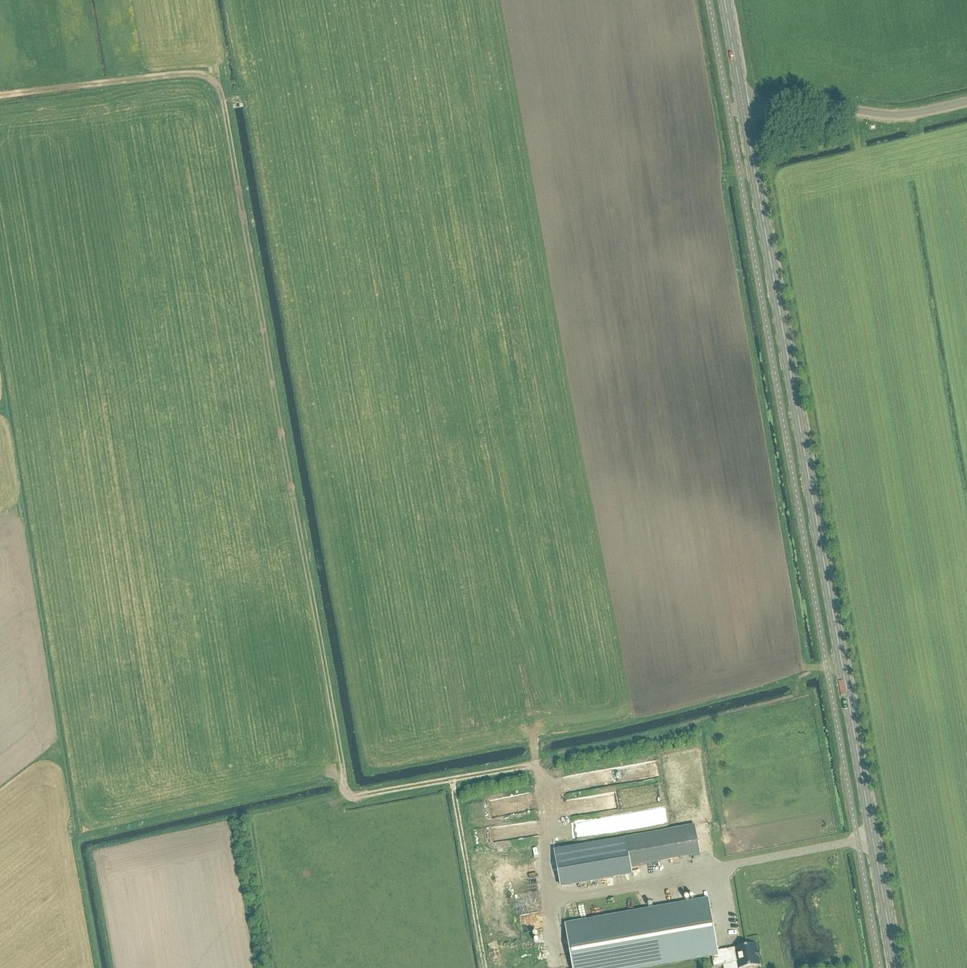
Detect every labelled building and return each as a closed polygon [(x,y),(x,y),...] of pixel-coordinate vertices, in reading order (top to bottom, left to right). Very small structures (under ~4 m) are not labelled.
[(631,868),(700,856),(695,826),(626,838),(631,868)] [(553,851),(559,887),(632,874),(631,868),(626,838),(553,851)] [(736,948),(717,952),(709,901),(566,926),(573,967),(642,967),(712,956),(714,967),(732,964),(732,963),(738,962),(739,967),(746,967),(760,966),(756,945),(736,948)]
